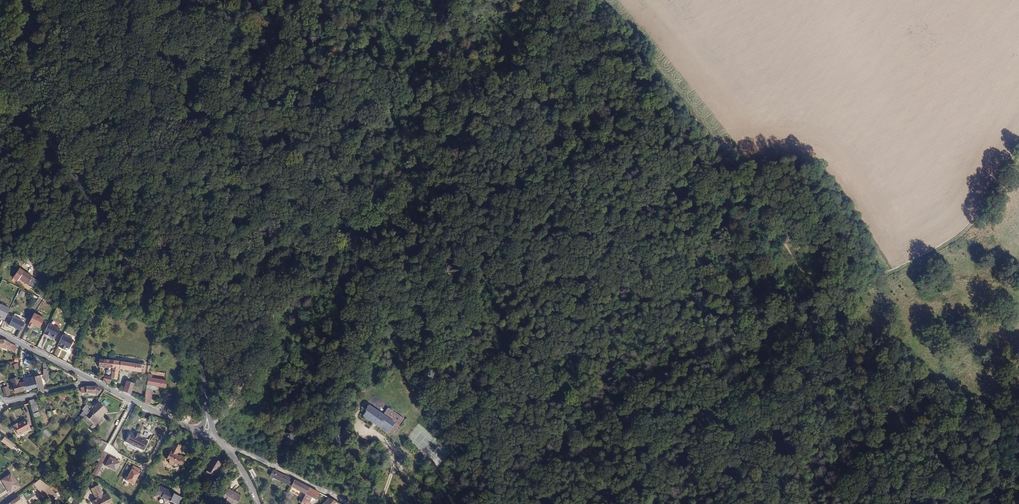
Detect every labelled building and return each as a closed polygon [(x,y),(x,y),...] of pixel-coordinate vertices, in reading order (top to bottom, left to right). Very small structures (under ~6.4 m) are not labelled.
[(34,276),(24,270),(20,277),(30,283),(34,276)] [(12,309),(0,304),(0,317),(7,320),(12,309)] [(34,329),(35,327),(42,329),(46,318),(33,313),(28,327),(34,329)] [(20,339),(28,324),(14,317),(10,326),(20,331),(17,337),(20,339)] [(49,323),(39,346),(44,348),(48,337),(57,341),(62,329),(49,323)] [(63,335),(58,346),(71,352),(76,341),(63,335)] [(10,351),(13,345),(3,340),(0,340),(0,348),(2,348),(10,351)] [(18,355),(21,349),(13,345),(10,351),(18,355)] [(103,377),(103,382),(109,385),(110,378),(112,361),(98,359),(98,366),(109,368),(109,370),(107,371),(105,373),(106,374),(106,375),(106,377),(103,377)] [(112,361),(110,378),(116,380),(118,369),(140,372),(141,365),(112,361)] [(144,402),(149,404),(151,386),(165,388),(166,381),(154,380),(155,373),(151,373),(150,378),(148,378),(144,402)] [(44,390),(44,389),(40,375),(33,377),(36,387),(37,391),(44,390)] [(25,390),(36,387),(33,377),(22,380),(23,383),(25,390)] [(123,391),(130,395),(134,384),(127,381),(123,391)] [(15,393),(25,390),(23,383),(19,384),(13,386),(12,386),(15,393)] [(30,401),(33,413),(35,418),(41,417),(36,399),(30,401)] [(87,413),(101,424),(105,421),(102,418),(103,417),(107,412),(96,402),(88,411),(87,413)] [(393,422),(368,406),(364,411),(366,413),(363,417),(373,424),(373,425),(368,431),(374,435),(379,428),(386,432),(393,422)] [(77,414),(83,418),(85,416),(87,413),(88,411),(83,407),(77,414)] [(85,416),(98,428),(101,424),(87,413),(85,416)] [(83,418),(83,419),(96,430),(98,428),(85,416),(83,418)] [(11,424),(18,434),(30,426),(24,417),(19,420),(20,421),(17,423),(16,421),(11,424)] [(134,434),(130,433),(126,441),(143,450),(147,442),(138,437),(139,434),(135,432),(134,434)] [(18,446),(5,437),(2,441),(14,451),(18,446)] [(102,456),(108,444),(102,441),(96,454),(102,456)] [(175,442),(171,451),(166,459),(170,461),(169,463),(173,465),(174,468),(179,466),(178,465),(179,463),(182,464),(186,458),(181,455),(179,455),(178,453),(181,446),(175,442)] [(115,447),(108,444),(102,456),(93,475),(99,478),(115,447)] [(204,475),(212,479),(222,462),(211,456),(204,469),(207,471),(204,475)] [(122,464),(112,459),(107,467),(117,472),(122,464)] [(142,474),(133,470),(127,482),(136,487),(142,474)] [(293,480),(277,472),(275,475),(274,477),(291,485),(293,480)] [(1,481),(6,487),(15,480),(11,475),(1,481)] [(15,480),(6,487),(10,494),(19,487),(15,480)] [(294,480),(291,486),(305,493),(308,487),(294,480)] [(97,499),(93,501),(95,503),(113,503),(114,503),(108,493),(105,495),(99,485),(91,489),(96,497),(97,496),(98,499),(97,499)] [(176,503),(181,503),(188,492),(176,487),(173,492),(160,486),(154,495),(163,499),(164,503),(170,502),(176,503)] [(47,501),(55,495),(48,487),(41,493),(47,501)] [(300,503),(303,503),(307,503),(310,497),(315,499),(318,493),(308,487),(305,493),(300,503)] [(228,503),(236,503),(241,497),(228,489),(222,500),(228,503)]
